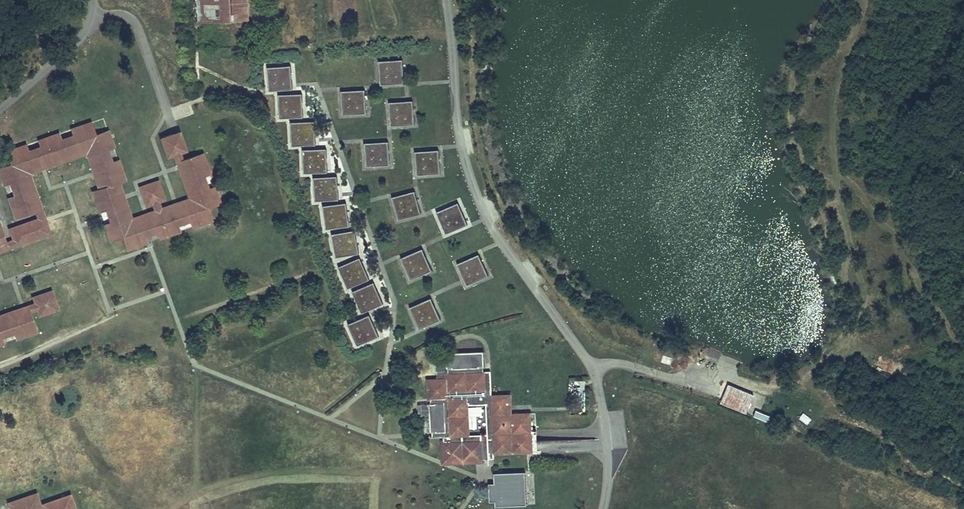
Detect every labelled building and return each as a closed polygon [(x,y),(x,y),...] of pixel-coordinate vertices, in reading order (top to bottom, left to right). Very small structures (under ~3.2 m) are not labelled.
[(197,22),(250,20),(249,0),(196,0),(197,22)] [(380,60),(382,84),(405,82),(403,59),(380,60)] [(267,68),(269,91),(292,89),(290,66),(267,68)] [(341,91),(343,114),(366,113),(364,89),(341,91)] [(301,93),(277,96),(280,119),(303,117),(301,93)] [(390,101),(392,125),(415,123),(413,100),(390,101)] [(292,120),(292,144),(315,145),(315,121),(292,120)] [(3,226),(21,220),(24,228),(0,237),(0,247),(0,258),(16,252),(38,243),(26,211),(16,182),(73,161),(85,195),(79,198),(102,259),(104,260),(153,242),(212,220),(212,218),(190,156),(167,165),(164,156),(174,153),(174,150),(168,135),(152,141),(175,203),(149,213),(147,206),(153,203),(147,188),(130,194),(135,210),(141,208),(144,213),(144,215),(121,223),(107,188),(113,185),(91,122),(53,136),(0,156),(0,217),(3,226)] [(365,143),(367,167),(390,165),(388,141),(365,143)] [(304,172),(327,172),(327,148),(303,149),(304,172)] [(415,151),(417,175),(440,173),(438,149),(415,151)] [(314,177),(316,201),(340,199),(338,175),(314,177)] [(393,196),(399,219),(422,213),(416,190),(393,196)] [(350,227),(346,203),(323,207),(327,230),(350,227)] [(459,203),(437,213),(446,234),(468,225),(459,203)] [(332,234),(337,257),(360,253),(356,229),(332,234)] [(423,249),(401,259),(411,280),(433,271),(423,249)] [(480,254),(458,263),(467,285),(489,275),(480,254)] [(361,258),(340,268),(350,289),(371,279),(361,258)] [(374,282),(352,291),(361,313),(383,303),(374,282)] [(431,299),(409,309),(418,330),(440,321),(431,299)] [(25,342),(18,323),(26,320),(30,330),(48,323),(41,304),(0,319),(0,351),(25,342)] [(370,315),(348,325),(357,346),(379,337),(370,315)] [(443,394),(445,433),(442,434),(443,440),(439,443),(440,456),(443,459),(483,457),(483,455),(483,452),(488,452),(526,449),(525,427),(523,411),(506,413),(505,392),(505,391),(486,392),(485,374),(478,374),(477,367),(441,369),(441,376),(421,378),(423,396),(443,394)] [(722,404),(748,411),(754,391),(728,384),(722,404)] [(755,415),(767,420),(770,415),(757,409),(755,415)] [(525,472),(496,473),(496,483),(490,484),(490,500),(497,499),(497,506),(526,505),(525,472)] [(9,505),(11,508),(39,508),(35,495),(9,505)] [(70,497),(44,505),(45,508),(75,508),(70,497)]
